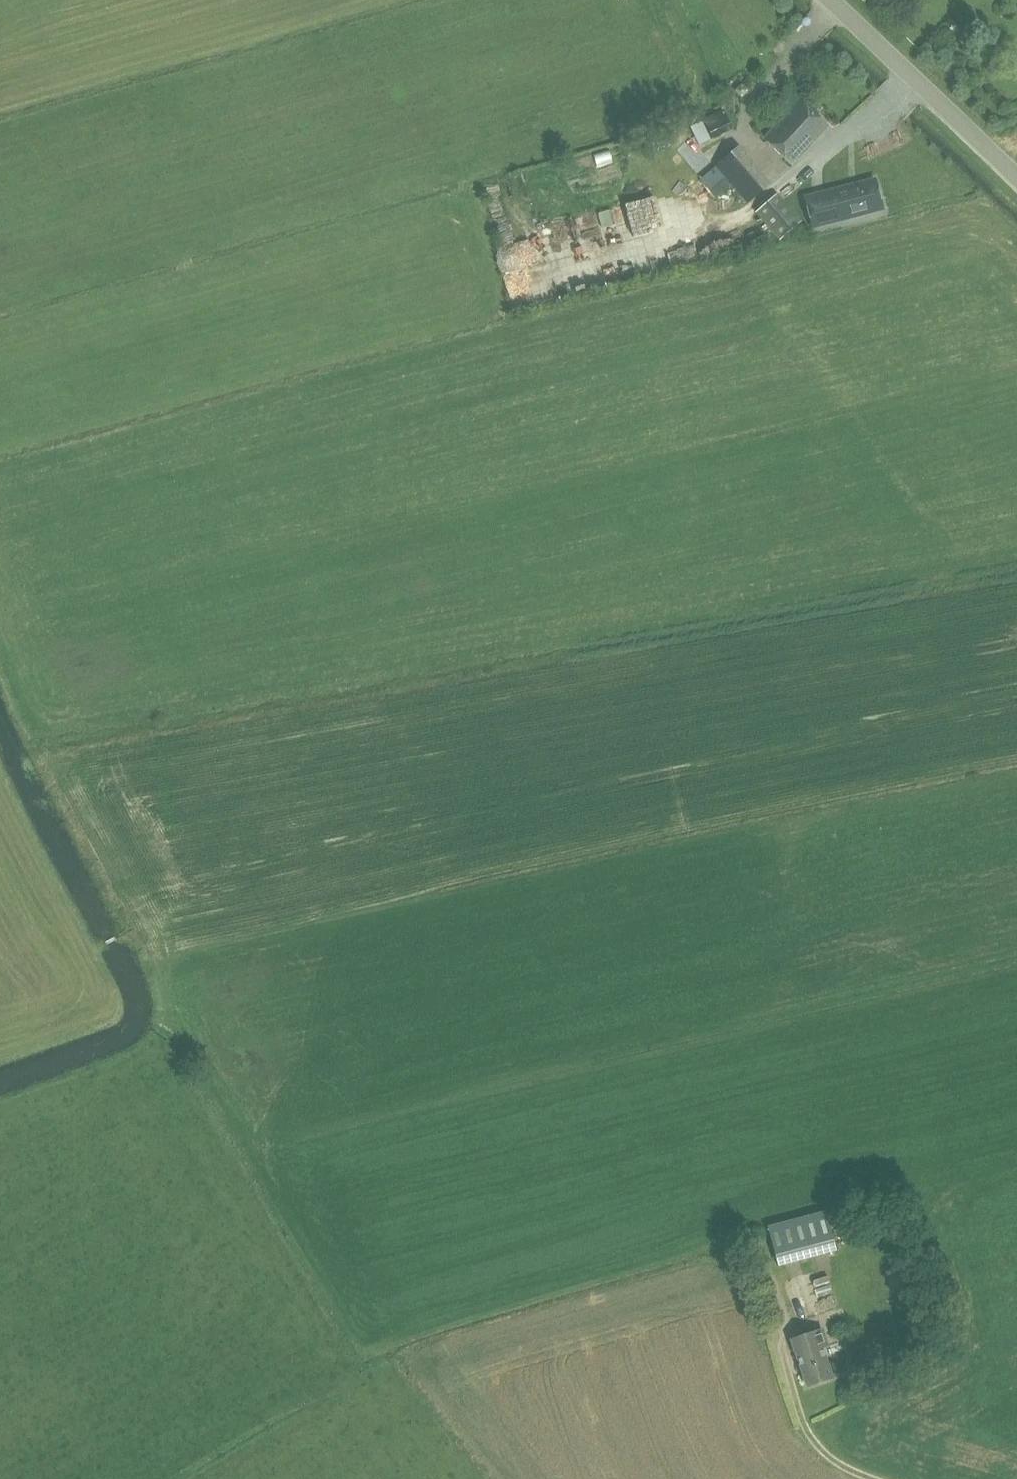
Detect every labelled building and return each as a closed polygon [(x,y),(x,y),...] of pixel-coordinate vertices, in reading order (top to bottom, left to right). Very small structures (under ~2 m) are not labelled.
[(799,101),(764,140),(793,166),(828,127),(799,101)] [(713,142),(736,131),(726,112),(705,123),(713,142)] [(738,146),(714,167),(747,205),(771,185),(738,146)] [(827,195),(826,192),(804,198),(812,227),(834,221),(831,212),(841,209),(843,219),(883,209),(875,179),(836,189),(836,192),(827,195)] [(778,193),(755,212),(780,241),(802,221),(778,193)] [(826,1209),(767,1224),(777,1265),(836,1250),(826,1209)] [(820,1330),(791,1341),(808,1386),(832,1378),(820,1347),(826,1345),(820,1330)]
